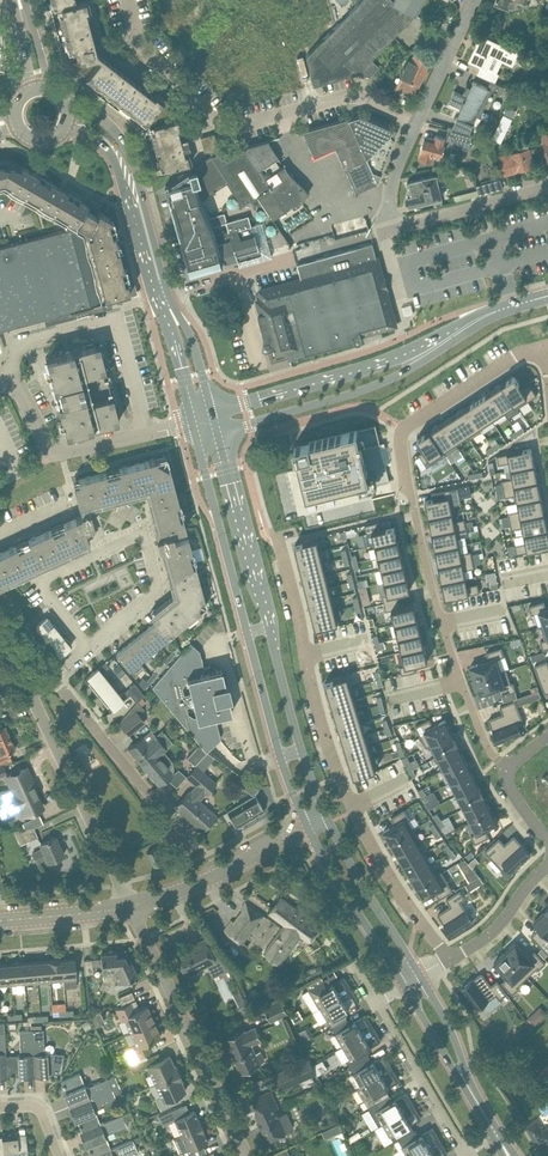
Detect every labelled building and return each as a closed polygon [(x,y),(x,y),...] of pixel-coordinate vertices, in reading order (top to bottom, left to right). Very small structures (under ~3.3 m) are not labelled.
[(182,127),(177,108),(157,92),(152,98),(94,53),(82,10),(90,8),(87,0),(83,0),(73,3),(72,0),(51,0),(52,2),(55,1),(57,8),(61,7),(62,12),(58,13),(63,30),(67,29),(68,34),(64,35),(67,44),(70,43),(72,50),(78,48),(81,60),(73,62),(75,68),(86,76),(85,77),(105,92),(107,89),(111,92),(109,95),(116,101),(119,98),(123,101),(120,104),(128,110),(130,107),(134,110),(132,113),(140,119),(142,116),(146,119),(144,122),(145,123),(147,120),(150,123),(151,126),(149,126),(149,127),(153,126),(154,131),(151,132),(155,149),(159,148),(160,154),(157,155),(159,164),(163,163),(164,168),(160,169),(161,170),(191,162),(188,153),(181,155),(175,129),(182,127)] [(359,2),(393,36),(413,15),(421,0),(361,0),(359,2)] [(495,3),(506,7),(509,9),(510,7),(514,8),(517,0),(496,0),(495,3)] [(368,60),(393,36),(359,2),(306,56),(310,73),(313,85),(361,71),(369,75),(376,68),(368,60)] [(213,79),(268,22),(254,9),(199,66),(213,79)] [(480,66),(479,67),(480,67),(477,74),(483,77),(493,81),(496,82),(501,73),(488,67),(494,55),(500,58),(500,60),(513,66),(520,50),(508,45),(507,47),(480,34),(475,44),(478,45),(476,50),(474,49),(469,61),(480,66)] [(414,54),(411,60),(407,58),(398,76),(402,77),(398,85),(396,84),(395,88),(400,90),(401,87),(413,93),(417,84),(418,84),(429,61),(414,54)] [(467,96),(454,90),(449,102),(462,108),(458,116),(457,116),(456,117),(457,117),(452,128),(469,133),(479,111),(482,112),(493,90),(474,81),(467,96)] [(532,92),(518,88),(516,97),(530,101),(532,92)] [(360,114),(348,117),(365,157),(377,182),(394,139),(389,134),(391,128),(360,114)] [(501,140),(512,118),(503,114),(493,136),(501,140)] [(309,145),(313,156),(334,147),(354,192),(377,182),(365,157),(348,117),(302,130),(309,145)] [(435,138),(426,136),(419,158),(431,161),(432,161),(433,156),(448,160),(452,146),(468,149),(472,134),(469,133),(452,128),(449,127),(446,137),(436,135),(435,138)] [(214,133),(200,137),(204,152),(210,150),(211,154),(219,151),(214,133)] [(268,140),(268,139),(211,155),(228,182),(243,205),(258,196),(269,211),(273,217),(308,193),(303,186),(289,172),(283,165),(280,167),(276,159),(279,158),(267,140),(268,140)] [(534,166),(531,155),(529,147),(500,156),(505,174),(534,166)] [(228,182),(211,155),(176,178),(164,186),(178,233),(185,259),(187,263),(188,267),(189,267),(189,268),(203,265),(204,269),(206,269),(217,265),(223,264),(220,251),(219,251),(214,230),(200,199),(204,198),(228,182)] [(137,293),(123,239),(117,241),(110,216),(50,181),(49,184),(37,178),(39,175),(22,165),(21,165),(21,164),(20,164),(19,164),(19,163),(18,163),(17,163),(17,162),(16,162),(15,162),(14,161),(13,161),(12,161),(11,161),(11,160),(10,160),(9,160),(8,160),(7,160),(6,160),(5,160),(4,160),(3,160),(2,160),(1,160),(0,160),(0,190),(4,189),(64,225),(65,229),(0,246),(0,329),(137,293)] [(411,195),(408,195),(411,204),(442,197),(437,175),(428,177),(428,176),(408,181),(411,195)] [(490,192),(502,188),(500,179),(476,185),(479,195),(481,194),(490,192)] [(227,221),(226,221),(224,213),(210,217),(215,226),(227,222),(227,221)] [(227,222),(229,231),(238,259),(259,253),(257,247),(258,247),(254,232),(253,232),(248,215),(227,221),(227,222)] [(238,259),(229,231),(216,235),(219,242),(219,245),(224,263),(238,259)] [(302,278),(377,257),(373,243),(298,263),(302,278)] [(261,313),(259,314),(266,340),(265,341),(264,341),(264,342),(263,343),(263,344),(263,345),(263,346),(264,346),(264,347),(265,347),(266,348),(267,348),(268,348),(273,346),(276,348),(275,350),(276,350),(277,348),(286,353),(288,352),(289,357),(355,339),(356,340),(357,341),(358,341),(359,342),(359,341),(360,341),(361,340),(362,340),(363,339),(363,338),(363,337),(362,334),(367,332),(368,333),(381,329),(394,326),(397,325),(387,289),(388,289),(385,277),(384,277),(378,257),(377,257),(302,278),(260,290),(262,298),(257,300),(261,313)] [(119,420),(118,414),(99,343),(45,357),(66,434),(119,420)] [(515,374),(502,382),(518,407),(537,394),(529,381),(522,386),(515,374)] [(502,383),(490,390),(503,410),(515,402),(518,407),(502,382),(502,383)] [(490,390),(478,398),(491,418),(493,416),(503,410),(490,390)] [(478,398),(466,406),(479,425),(491,418),(478,398)] [(466,406),(454,414),(468,436),(469,435),(467,433),(479,425),(466,406)] [(454,414),(442,422),(458,446),(459,446),(457,443),(468,436),(454,414)] [(430,428),(430,429),(446,454),(458,446),(442,422),(431,429),(430,428)] [(376,424),(295,444),(309,501),(390,481),(387,469),(378,433),(376,424)] [(522,426),(516,430),(519,434),(525,430),(522,426)] [(430,429),(417,437),(425,449),(419,453),(427,466),(446,454),(430,429)] [(516,430),(510,434),(513,438),(519,434),(516,430)] [(498,441),(492,445),(495,450),(501,446),(498,441)] [(492,445),(486,449),(489,454),(495,450),(492,445)] [(511,469),(535,465),(531,448),(497,455),(498,464),(509,462),(511,469)] [(28,539),(29,542),(17,547),(16,544),(0,552),(0,584),(9,580),(7,577),(86,541),(80,529),(94,523),(90,508),(88,502),(148,486),(160,534),(156,535),(158,545),(163,544),(176,595),(152,616),(156,621),(156,620),(166,633),(167,633),(172,629),(174,631),(201,610),(198,607),(201,599),(204,598),(195,564),(192,565),(189,553),(192,553),(188,537),(175,540),(173,531),(186,528),(182,515),(179,516),(176,503),(179,502),(169,465),(167,465),(156,459),(156,457),(119,467),(119,470),(107,474),(106,471),(78,478),(79,481),(73,483),(79,505),(81,511),(81,514),(63,523),(64,525),(52,531),(51,528),(28,539)] [(512,477),(502,479),(502,483),(503,488),(538,481),(535,465),(511,470),(512,477)] [(538,481),(503,488),(505,496),(516,494),(517,502),(541,497),(538,481)] [(446,496),(425,500),(428,517),(453,512),(451,505),(462,502),(458,486),(444,489),(446,496)] [(503,488),(496,489),(498,498),(505,497),(505,496),(503,488)] [(519,510),(508,512),(509,515),(510,520),(545,513),(541,497),(517,502),(519,510)] [(453,512),(428,517),(432,533),(466,526),(465,522),(465,518),(454,520),(453,512)] [(545,513),(510,520),(511,525),(512,529),(522,527),(524,534),(547,529),(546,520),(545,513)] [(380,521),(365,524),(367,533),(372,531),(375,543),(398,538),(395,525),(382,528),(380,521)] [(466,526),(432,533),(435,550),(459,545),(458,537),(468,535),(467,531),(466,526)] [(517,544),(518,552),(527,551),(547,547),(547,529),(524,534),(525,542),(517,544)] [(318,538),(295,543),(298,555),(321,550),(318,538)] [(375,544),(378,556),(379,556),(401,550),(398,538),(375,544)] [(515,544),(508,546),(508,550),(509,554),(518,552),(517,544),(515,544)] [(459,545),(435,550),(438,566),(473,559),(472,554),(471,550),(461,552),(459,545)] [(321,550),(298,555),(301,567),(324,562),(321,550)] [(401,550),(379,556),(382,569),(404,563),(401,550)] [(473,559),(438,566),(442,582),(466,577),(464,569),(475,567),(474,564),(473,559)] [(324,562),(301,567),(304,579),(327,574),(324,562)] [(404,563),(382,569),(385,581),(407,576),(404,563)] [(496,571),(486,573),(488,580),(490,580),(491,584),(491,588),(499,587),(498,582),(496,571)] [(327,574),(304,579),(307,591),(329,586),(327,574)] [(388,593),(382,595),(384,603),(399,599),(397,592),(410,589),(407,576),(385,581),(388,593)] [(467,585),(466,577),(442,582),(445,599),(480,592),(478,583),(467,585)] [(329,586),(307,591),(310,603),(332,598),(329,586)] [(369,596),(362,598),(364,604),(371,603),(369,596)] [(332,598),(310,603),(313,615),(335,610),(332,598)] [(392,609),(395,623),(418,617),(414,603),(400,606),(399,599),(384,603),(386,610),(392,609)] [(529,605),(532,614),(534,613),(538,627),(541,626),(547,623),(547,608),(546,608),(544,601),(529,605)] [(335,610),(313,615),(316,627),(338,622),(335,610)] [(51,657),(56,653),(58,656),(71,646),(47,616),(34,626),(36,629),(32,632),(32,633),(51,657)] [(418,617),(395,623),(398,637),(421,631),(418,617)] [(156,620),(156,621),(146,629),(159,645),(170,637),(167,633),(166,633),(156,620)] [(159,645),(146,629),(136,637),(149,653),(159,645)] [(424,645),(421,631),(398,637),(402,651),(424,645)] [(149,653),(136,637),(126,645),(139,662),(149,653)] [(210,665),(210,664),(209,666),(204,667),(200,650),(190,642),(182,651),(151,688),(198,741),(200,743),(206,750),(220,738),(216,721),(222,720),(223,720),(224,720),(223,719),(225,715),(226,716),(226,715),(226,713),(232,712),(228,696),(230,696),(230,697),(231,697),(227,682),(226,682),(227,684),(225,684),(222,668),(215,670),(215,668),(215,667),(214,667),(214,668),(210,665)] [(139,662),(126,645),(116,653),(129,670),(139,662)] [(424,645),(402,651),(405,664),(400,665),(402,674),(417,670),(415,663),(428,660),(424,645)] [(489,659),(470,666),(475,680),(501,671),(501,670),(497,658),(504,655),(502,647),(487,652),(489,659)] [(174,653),(172,651),(164,660),(166,662),(174,653)] [(544,651),(531,655),(533,660),(546,656),(544,651)] [(535,665),(545,693),(547,692),(547,662),(547,660),(535,665)] [(105,662),(98,667),(84,679),(97,695),(100,692),(111,683),(102,672),(109,666),(105,662)] [(501,671),(475,680),(480,694),(499,688),(501,695),(502,695),(504,701),(514,698),(518,697),(516,690),(513,682),(511,682),(507,669),(501,670),(501,671)] [(157,673),(155,671),(146,680),(149,682),(157,673)] [(348,674),(325,681),(329,693),(351,686),(348,674)] [(111,683),(100,692),(97,695),(110,711),(124,699),(129,695),(131,693),(137,701),(138,702),(138,701),(145,694),(135,682),(120,694),(111,683)] [(351,686),(329,693),(333,705),(355,698),(351,686)] [(532,692),(531,692),(533,699),(541,696),(539,689),(532,692)] [(355,698),(333,705),(336,716),(358,710),(355,698)] [(503,713),(489,719),(498,742),(522,733),(519,726),(524,724),(515,700),(500,706),(503,713)] [(137,701),(119,722),(129,734),(145,720),(139,713),(144,709),(141,705),(138,701),(138,702),(137,701)] [(358,710),(336,716),(340,728),(362,722),(358,710)] [(430,719),(416,726),(426,746),(429,745),(429,744),(452,733),(445,719),(433,725),(430,719)] [(362,722),(340,728),(343,740),(366,733),(362,722)] [(15,748),(4,725),(0,727),(0,755),(15,748)] [(162,783),(167,778),(173,773),(172,772),(173,771),(173,769),(173,768),(173,766),(173,764),(173,762),(172,760),(171,759),(164,750),(166,748),(165,745),(155,734),(151,729),(143,736),(137,740),(128,748),(142,764),(159,785),(162,783)] [(366,733),(343,740),(347,752),(369,745),(366,733)] [(452,733),(429,744),(429,745),(435,757),(458,745),(452,733)] [(207,751),(206,750),(200,743),(185,759),(193,766),(207,751)] [(369,745),(347,752),(351,764),(373,757),(369,745)] [(458,745),(435,757),(442,770),(445,769),(444,769),(465,758),(458,745)] [(373,757),(351,764),(354,776),(377,769),(373,757)] [(451,781),(471,771),(465,758),(444,769),(445,769),(451,781)] [(216,815),(199,800),(205,792),(206,793),(216,782),(203,771),(196,765),(195,767),(187,776),(197,785),(190,792),(189,791),(175,806),(202,830),(216,815)] [(15,810),(21,808),(24,815),(42,806),(24,768),(6,776),(11,786),(5,789),(0,789),(0,809),(3,815),(15,810)] [(471,771),(451,781),(457,794),(478,784),(471,771)] [(259,788),(243,776),(237,784),(252,795),(255,793),(259,788)] [(478,784),(457,794),(464,807),(484,797),(478,784)] [(265,810),(255,794),(255,793),(252,795),(227,810),(235,823),(240,825),(265,810)] [(427,794),(422,796),(426,803),(430,800),(427,794)] [(470,820),(491,809),(484,797),(464,807),(470,820)] [(395,824),(384,830),(391,842),(413,829),(407,818),(409,816),(405,809),(391,817),(395,824)] [(491,809),(470,820),(477,832),(472,835),(475,843),(489,836),(486,829),(498,823),(491,809)] [(437,812),(433,815),(437,821),(441,818),(437,812)] [(441,818),(437,821),(441,827),(445,825),(441,818)] [(434,823),(430,825),(434,832),(438,829),(434,823)] [(456,847),(471,841),(464,824),(449,830),(456,847)] [(20,844),(38,836),(34,827),(13,829),(20,844)] [(413,829),(391,842),(397,853),(417,841),(418,842),(420,840),(413,829)] [(438,829),(434,832),(438,838),(442,835),(438,829)] [(499,838),(485,850),(502,869),(507,865),(511,871),(531,854),(514,835),(505,844),(499,838)] [(55,836),(44,841),(40,843),(43,848),(33,852),(37,861),(47,857),(49,861),(64,854),(55,836)] [(417,841),(397,853),(404,864),(424,852),(418,842),(417,841)] [(448,844),(444,847),(449,853),(453,850),(448,844)] [(155,847),(147,851),(154,866),(162,862),(155,847)] [(453,850),(449,853),(454,858),(457,855),(453,850)] [(472,850),(466,855),(469,859),(475,854),(472,850)] [(424,852),(404,864),(411,875),(430,864),(424,852)] [(475,857),(469,862),(473,867),(479,861),(475,857)] [(465,859),(458,863),(469,882),(475,878),(479,876),(465,859)] [(430,864),(411,875),(417,886),(437,875),(437,874),(430,864)] [(437,875),(417,886),(424,898),(436,891),(440,898),(453,890),(442,871),(437,874),(437,875)] [(451,905),(438,914),(452,934),(473,920),(460,901),(465,897),(460,890),(447,899),(451,905)] [(309,940),(319,927),(280,898),(270,911),(286,923),(268,947),(276,953),(272,958),(280,964),(302,935),(309,940)] [(235,922),(232,920),(225,929),(242,942),(263,914),(246,902),(242,908),(240,911),(242,913),(235,922)] [(532,935),(543,947),(547,952),(547,915),(545,911),(534,922),(539,928),(532,935)] [(206,939),(177,953),(179,955),(188,974),(208,964),(212,973),(227,966),(217,946),(211,949),(206,939)] [(516,942),(505,952),(528,976),(538,966),(539,968),(546,962),(535,951),(529,956),(516,942)] [(539,951),(545,957),(547,954),(547,952),(543,947),(539,951)] [(100,953),(102,965),(103,980),(100,986),(105,989),(126,951),(117,952),(117,951),(100,953)] [(137,974),(131,959),(130,960),(126,951),(105,989),(110,992),(113,985),(127,979),(137,974)] [(505,952),(494,962),(508,977),(502,982),(513,993),(519,987),(518,986),(528,976),(505,952)] [(48,959),(48,960),(50,981),(64,979),(62,959),(62,958),(48,959)] [(77,978),(75,958),(62,959),(64,979),(77,978)] [(94,973),(93,970),(92,958),(84,959),(86,974),(94,973)] [(50,981),(48,960),(36,961),(38,982),(50,981)] [(38,982),(36,961),(23,962),(25,983),(38,982)] [(25,983),(23,962),(10,963),(12,984),(25,983)] [(10,963),(0,964),(0,985),(12,984),(10,963)] [(482,973),(462,987),(477,1008),(483,1004),(489,1012),(502,1002),(500,998),(507,993),(498,980),(491,985),(482,973)] [(344,977),(328,986),(324,980),(309,989),(321,1008),(344,994),(341,990),(349,985),(344,977)] [(131,990),(120,995),(118,996),(121,1004),(134,998),(131,990)] [(346,998),(344,994),(321,1008),(332,1026),(346,1018),(343,1012),(359,1002),(354,994),(346,998)] [(271,1020),(288,1013),(281,997),(264,1005),(271,1020)] [(136,1000),(116,1008),(121,1021),(125,1019),(130,1031),(154,1021),(147,1005),(135,1010),(131,1002),(136,1000)] [(240,1017),(250,1013),(248,1006),(237,1011),(240,1017)] [(366,1014),(350,1024),(346,1018),(332,1026),(343,1045),(366,1032),(363,1027),(371,1023),(366,1014)] [(533,1014),(528,1019),(534,1026),(541,1019),(536,1015),(533,1014)] [(130,1031),(136,1043),(132,1045),(137,1057),(146,1053),(157,1048),(157,1047),(152,1049),(149,1041),(161,1036),(154,1021),(130,1031)] [(41,1029),(41,1024),(30,1025),(31,1030),(34,1076),(49,1075),(49,1073),(61,1072),(62,1063),(64,1054),(56,1052),(47,1053),(45,1051),(43,1029),(41,1029)] [(222,1042),(228,1055),(232,1053),(241,1073),(266,1061),(260,1049),(256,1051),(252,1042),(260,1038),(254,1025),(226,1038),(226,1040),(222,1042)] [(31,1030),(19,1030),(20,1052),(18,1054),(6,1055),(7,1075),(19,1075),(19,1077),(34,1076),(31,1030)] [(343,1045),(336,1049),(343,1062),(346,1060),(350,1066),(367,1057),(369,1056),(365,1049),(381,1040),(376,1031),(368,1036),(366,1032),(343,1045)] [(138,1059),(128,1063),(132,1072),(147,1066),(155,1083),(179,1072),(176,1066),(175,1066),(170,1055),(159,1060),(155,1062),(152,1055),(139,1060),(138,1059)] [(354,1073),(353,1073),(361,1085),(357,1088),(384,1072),(381,1068),(389,1063),(384,1055),(370,1063),(367,1057),(350,1066),(354,1073)] [(309,1058),(290,1066),(297,1082),(316,1073),(309,1058)] [(386,1076),(384,1072),(357,1088),(368,1107),(383,1098),(387,1096),(383,1089),(399,1080),(394,1071),(386,1076)] [(161,1095),(155,1098),(160,1109),(181,1100),(180,1093),(186,1090),(180,1078),(182,1078),(179,1072),(155,1083),(161,1095)] [(72,1076),(61,1080),(66,1092),(64,1093),(69,1107),(119,1086),(115,1075),(108,1078),(88,1086),(85,1085),(80,1073),(72,1076)] [(75,1121),(77,1120),(81,1130),(79,1131),(80,1132),(100,1123),(95,1112),(97,1109),(117,1101),(115,1095),(122,1093),(119,1086),(69,1107),(75,1121)] [(253,1099),(259,1112),(256,1113),(268,1139),(294,1128),(286,1111),(279,1114),(275,1106),(277,1105),(271,1091),(253,1099)] [(387,1096),(383,1098),(368,1107),(379,1126),(383,1123),(406,1110),(403,1105),(411,1101),(407,1092),(393,1100),(389,1094),(387,1096)] [(171,1109),(159,1115),(163,1125),(175,1120),(181,1134),(202,1125),(199,1119),(198,1119),(194,1110),(188,1113),(185,1104),(171,1109)] [(383,1123),(391,1136),(395,1142),(399,1140),(411,1132),(407,1126),(421,1118),(417,1109),(409,1114),(406,1110),(383,1123)] [(87,1145),(92,1155),(90,1155),(92,1155),(111,1148),(110,1148),(106,1137),(107,1133),(127,1125),(125,1120),(132,1118),(130,1111),(122,1114),(100,1123),(80,1132),(85,1146),(87,1145)] [(331,1115),(329,1120),(331,1124),(338,1120),(335,1113),(331,1115)] [(547,1144),(547,1126),(543,1130),(537,1120),(527,1126),(539,1145),(546,1141),(547,1144)] [(205,1152),(202,1143),(208,1140),(204,1131),(202,1125),(181,1134),(174,1137),(180,1151),(174,1154),(174,1155),(196,1155),(205,1152)] [(331,1127),(322,1131),(326,1138),(334,1134),(331,1127)] [(399,1140),(402,1146),(408,1155),(413,1155),(436,1143),(440,1140),(433,1127),(419,1136),(415,1129),(411,1132),(399,1140)] [(1,1135),(3,1147),(4,1155),(28,1155),(27,1146),(18,1147),(17,1132),(10,1132),(10,1134),(1,1135)] [(353,1134),(347,1138),(350,1143),(356,1139),(353,1134)] [(137,1150),(134,1144),(142,1141),(140,1136),(133,1139),(110,1148),(111,1148),(92,1155),(124,1155),(137,1150)] [(413,1155),(443,1155),(448,1153),(440,1140),(436,1143),(413,1155)]
